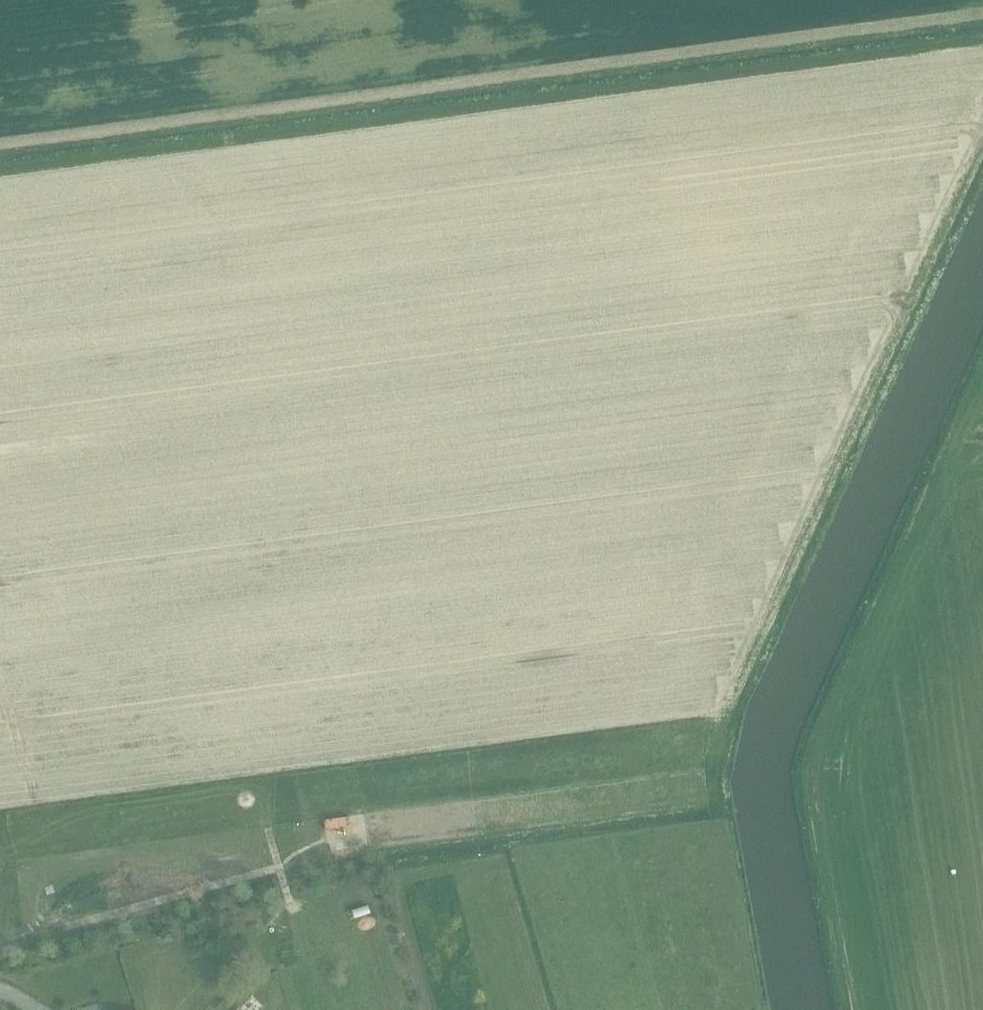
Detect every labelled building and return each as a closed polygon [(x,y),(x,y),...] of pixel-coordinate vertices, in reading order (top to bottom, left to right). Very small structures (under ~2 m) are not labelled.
[(169,934),(157,937),(159,944),(171,941),(169,934)] [(238,1009),(252,1009),(255,1006),(245,999),(238,1009)]
